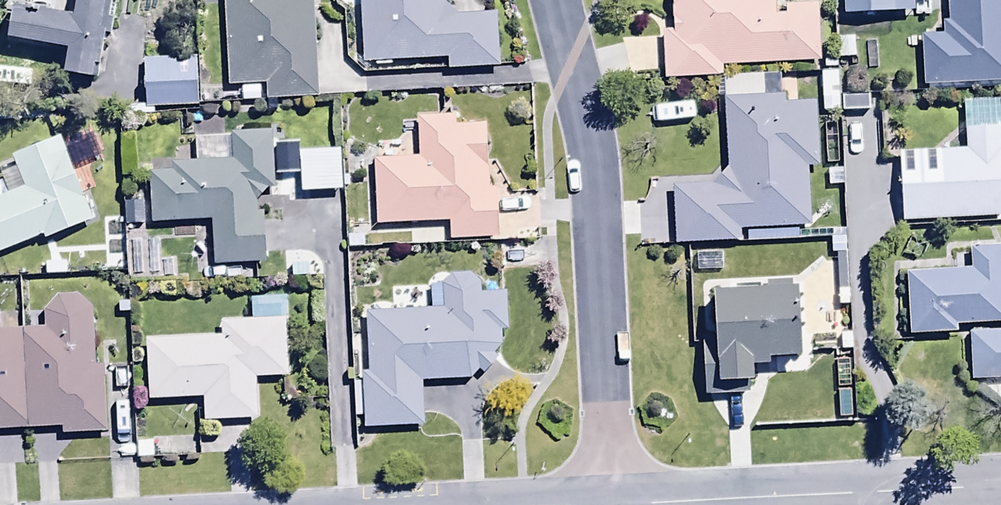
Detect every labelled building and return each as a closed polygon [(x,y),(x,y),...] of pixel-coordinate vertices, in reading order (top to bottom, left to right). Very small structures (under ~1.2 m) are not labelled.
[(5,40),(64,52),(59,75),(94,81),(110,2),(100,0),(74,0),(70,20),(11,8),(5,40)] [(227,87),(265,85),(266,101),(315,99),(311,0),(223,0),(227,87)] [(361,64),(447,62),(447,73),(497,71),(496,13),(443,14),(443,0),(359,0),(361,64)] [(815,0),(670,0),(671,33),(661,33),(662,80),(720,79),(719,67),(816,64),(815,0)] [(195,61),(142,63),(144,108),(197,106),(195,61)] [(838,74),(820,74),(821,115),(852,114),(852,97),(839,98),(838,74)] [(723,78),(725,168),(707,187),(672,188),(673,245),(798,242),(797,228),(810,228),(809,170),(816,170),(814,76),(723,78)] [(373,161),(375,225),(446,224),(447,244),(497,243),(496,189),(488,190),(486,124),(456,125),(456,115),(414,116),(415,160),(373,161)] [(901,223),(1000,221),(1000,147),(1000,128),(963,129),(963,151),(899,152),(901,223)] [(256,213),(255,203),(273,191),(270,133),(230,135),(231,162),(171,165),(171,173),(147,174),(150,224),(209,221),(211,268),(263,265),(261,213),(256,213)] [(58,137),(10,156),(13,163),(0,168),(0,180),(6,196),(0,198),(0,254),(42,237),(43,240),(91,221),(58,137)] [(339,151),(297,152),(299,196),(341,194),(339,151)] [(906,274),(908,337),(955,336),(955,326),(1000,325),(1000,250),(956,251),(957,272),(906,274)] [(363,431),(422,428),(419,384),(481,381),(507,349),(504,294),(479,296),(479,283),(471,275),(428,277),(429,312),(364,315),(367,374),(360,375),(363,431)] [(764,292),(711,294),(714,350),(701,351),(702,397),(743,396),(742,384),(749,383),(748,367),(766,367),(766,360),(797,358),(794,283),(764,285),(764,292)] [(92,313),(78,296),(55,297),(42,315),(42,331),(0,332),(0,432),(61,430),(61,438),(104,436),(102,368),(93,368),(92,313)] [(221,337),(144,339),(146,402),(202,400),(203,424),(256,422),(254,379),(289,378),(287,297),(248,298),(249,321),(220,322),(221,337)] [(970,334),(971,382),(1000,381),(1000,333),(970,334)]
